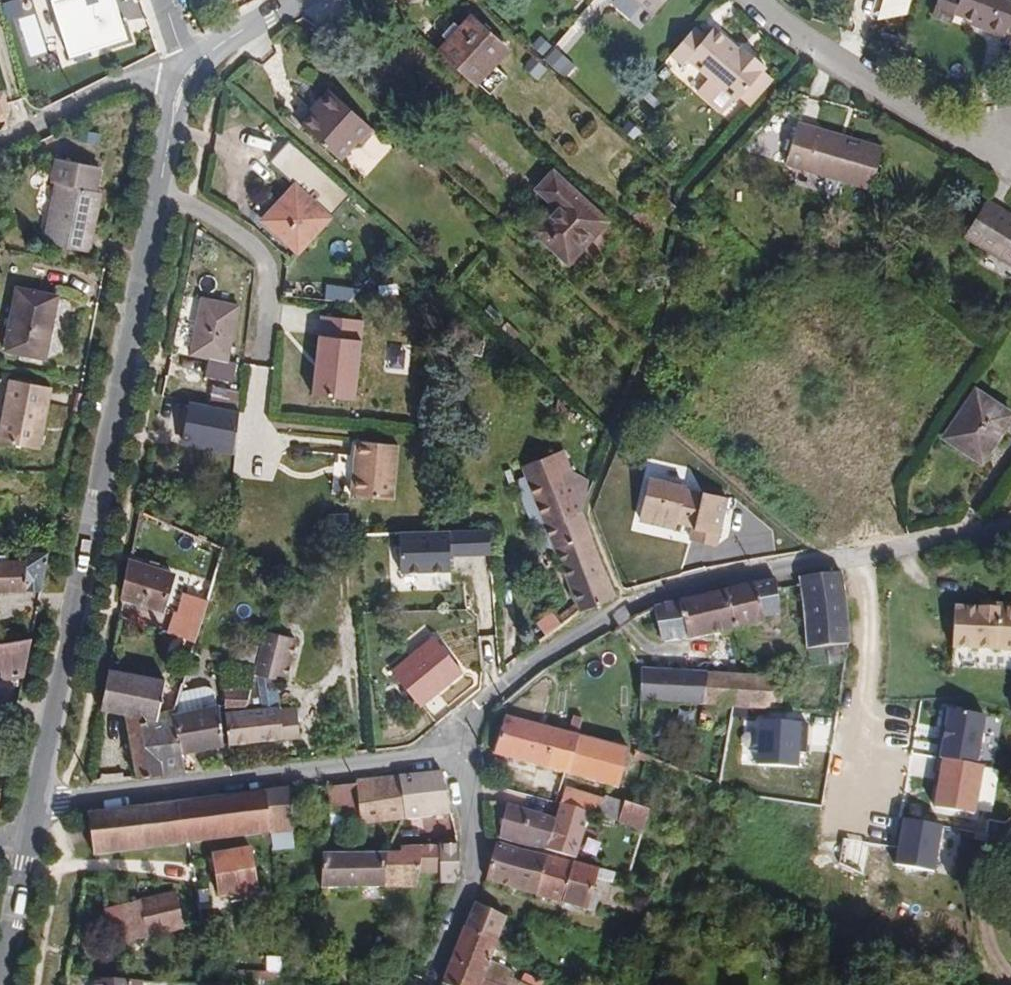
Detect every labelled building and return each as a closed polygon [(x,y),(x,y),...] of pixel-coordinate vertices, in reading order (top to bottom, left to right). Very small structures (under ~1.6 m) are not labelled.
[(68,56),(126,38),(114,0),(50,0),(68,56)] [(647,18),(663,0),(625,0),(647,18)] [(1006,9),(1007,2),(1001,0),(928,0),(920,20),(938,27),(942,17),(958,23),(970,27),(969,32),(992,40),(996,31),(1006,9)] [(1006,9),(996,31),(1010,37),(1010,11),(1006,9)] [(970,27),(958,23),(955,27),(969,32),(970,27)] [(438,48),(427,59),(465,96),(497,61),(460,25),(449,37),(438,48)] [(688,29),(664,56),(676,67),(681,62),(700,79),(724,99),(728,103),(730,101),(756,71),(757,69),(741,56),(738,59),(731,53),(706,31),(698,38),(688,29)] [(434,45),(438,48),(449,37),(443,32),(434,45)] [(734,49),(731,53),(738,59),(741,56),(734,49)] [(756,71),(730,101),(736,107),(763,77),(756,71)] [(724,99),(700,79),(688,92),(712,113),(724,99)] [(370,123),(329,84),(316,97),(319,100),(302,120),(338,153),(355,134),(358,136),(370,123)] [(807,134),(808,127),(790,122),(778,164),(860,189),(872,147),(837,136),(835,142),(807,134)] [(837,136),(808,127),(807,134),(835,142),(837,136)] [(91,172),(47,164),(43,189),(48,190),(37,246),(82,255),(92,199),(88,198),(91,172)] [(342,196),(312,168),(277,204),(275,202),(259,219),(291,249),(342,196)] [(564,271),(601,231),(551,183),(535,200),(550,216),(531,238),(564,271)] [(989,205),(968,241),(1010,268),(1010,219),(989,205)] [(50,292),(14,286),(3,346),(38,354),(50,292)] [(192,350),(226,357),(235,301),(201,295),(192,350)] [(355,402),(363,325),(322,319),(317,360),(321,361),(320,376),(315,376),(313,397),(355,402)] [(412,347),(396,346),(395,367),(411,368),(412,347)] [(11,376),(0,432),(0,434),(40,443),(52,384),(11,376)] [(234,406),(236,390),(213,386),(210,402),(234,406)] [(1002,422),(966,400),(939,445),(976,466),(1002,422)] [(239,410),(189,402),(183,444),(232,452),(239,410)] [(394,445),(354,442),(352,495),(391,499),(394,445)] [(579,503),(586,483),(567,478),(559,460),(550,464),(562,480),(571,499),(576,496),(579,503)] [(577,513),(579,503),(576,496),(571,499),(562,480),(550,464),(519,475),(524,486),(544,535),(578,521),(577,513)] [(544,535),(524,486),(513,490),(532,536),(544,535)] [(713,558),(726,509),(703,502),(702,507),(682,502),(684,497),(653,487),(640,529),(673,539),(676,531),(693,537),(689,551),(713,558)] [(612,602),(578,521),(544,535),(552,554),(579,619),(612,602)] [(494,528),(451,529),(452,551),(495,549),(494,528)] [(451,529),(398,531),(399,571),(452,570),(451,529)] [(552,554),(544,535),(532,536),(541,555),(552,554)] [(43,557),(23,557),(22,562),(0,563),(0,593),(37,592),(43,557)] [(177,575),(132,560),(125,596),(167,609),(177,575)] [(196,643),(216,577),(198,571),(185,614),(176,611),(168,632),(196,643)] [(841,652),(836,581),(796,586),(801,657),(841,652)] [(779,620),(776,590),(719,599),(726,638),(759,634),(759,623),(779,620)] [(682,605),(648,611),(654,644),(683,642),(684,646),(726,638),(719,599),(682,605)] [(951,647),(1010,647),(1010,602),(993,602),(994,606),(951,606),(951,647)] [(248,675),(245,674),(241,687),(236,705),(222,707),(230,751),(296,739),(293,709),(276,710),(255,711),(252,676),(273,682),(279,683),(282,677),(284,677),(286,669),(284,668),(287,657),(289,657),(290,649),(288,649),(289,641),(259,633),(248,675)] [(436,633),(392,671),(420,704),(464,666),(436,633)] [(21,677),(26,643),(0,646),(0,680),(21,677)] [(137,784),(187,778),(182,754),(174,718),(176,708),(175,708),(160,707),(164,688),(111,670),(103,710),(125,716),(137,784)] [(649,705),(701,712),(703,683),(639,675),(638,705),(649,705)] [(276,710),(273,682),(252,676),(255,711),(276,710)] [(701,712),(756,719),(744,689),(703,683),(701,712)] [(236,705),(241,687),(219,687),(222,707),(236,705)] [(756,719),(766,720),(767,704),(767,691),(765,690),(744,689),(756,719)] [(181,713),(209,709),(206,692),(180,694),(181,713)] [(174,718),(182,754),(220,747),(212,708),(209,709),(181,713),(180,694),(176,708),(174,718)] [(767,704),(766,720),(786,723),(788,708),(767,704)] [(648,718),(649,705),(638,705),(637,717),(648,718)] [(976,813),(989,712),(946,707),(933,808),(976,813)] [(618,793),(626,754),(503,721),(493,760),(618,793)] [(446,779),(401,785),(403,821),(448,817),(446,779)] [(360,788),(358,791),(361,811),(363,824),(403,821),(401,785),(360,788)] [(567,788),(559,807),(589,816),(606,799),(567,788)] [(358,791),(330,793),(331,814),(361,811),(358,791)] [(100,814),(87,817),(92,857),(186,844),(271,834),(268,795),(100,814)] [(290,795),(268,795),(271,834),(273,851),(294,849),(290,795)] [(643,813),(630,806),(620,803),(614,822),(637,830),(643,813)] [(589,816),(559,807),(555,821),(506,808),(499,842),(543,851),(574,860),(589,816)] [(361,811),(331,814),(332,828),(363,824),(361,811)] [(900,819),(897,866),(939,869),(942,822),(900,819)] [(485,882),(536,895),(545,859),(494,845),(485,882)] [(443,883),(456,887),(459,881),(457,846),(442,847),(443,876),(443,883)] [(386,888),(414,889),(417,877),(443,876),(442,847),(385,855),(386,888)] [(242,903),(257,900),(248,852),(211,859),(218,897),(239,893),(242,903)] [(318,891),(376,890),(386,888),(385,855),(318,860),(318,891)] [(545,859),(536,895),(587,907),(596,873),(545,859)] [(174,899),(106,915),(110,946),(183,936),(177,916),(174,899)] [(465,929),(499,947),(509,921),(477,904),(465,929)] [(198,915),(201,933),(221,929),(218,911),(198,915)] [(443,984),(515,984),(514,984),(519,971),(494,958),(499,947),(465,929),(443,984)] [(282,962),(265,960),(265,977),(240,977),(240,984),(284,984),(282,962)]
